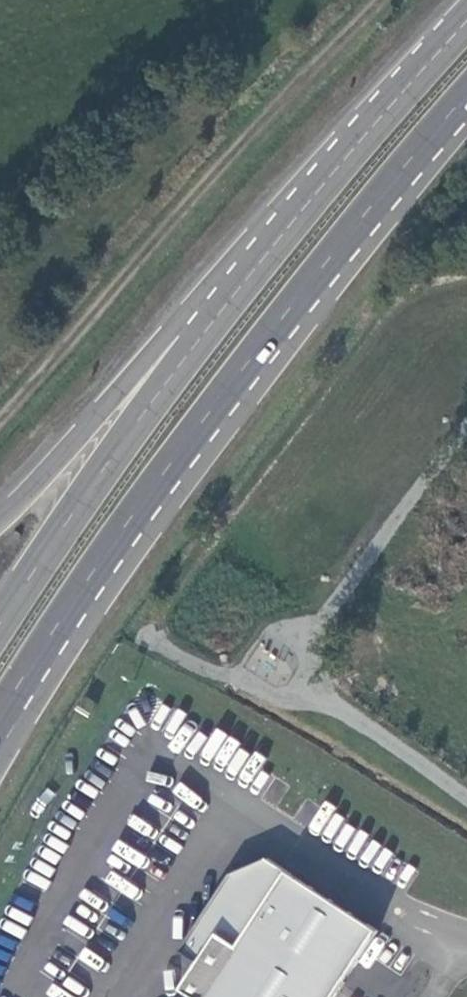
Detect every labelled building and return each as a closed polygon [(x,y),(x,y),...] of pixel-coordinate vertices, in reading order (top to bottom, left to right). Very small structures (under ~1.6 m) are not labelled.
[(379,931),(269,860),(232,875),(191,935),(192,945),(205,954),(200,962),(182,990),(194,996),(336,996),(379,931)] [(191,935),(232,875),(205,885),(181,921),(182,951),(200,962),(205,954),(192,945),(191,935)]
